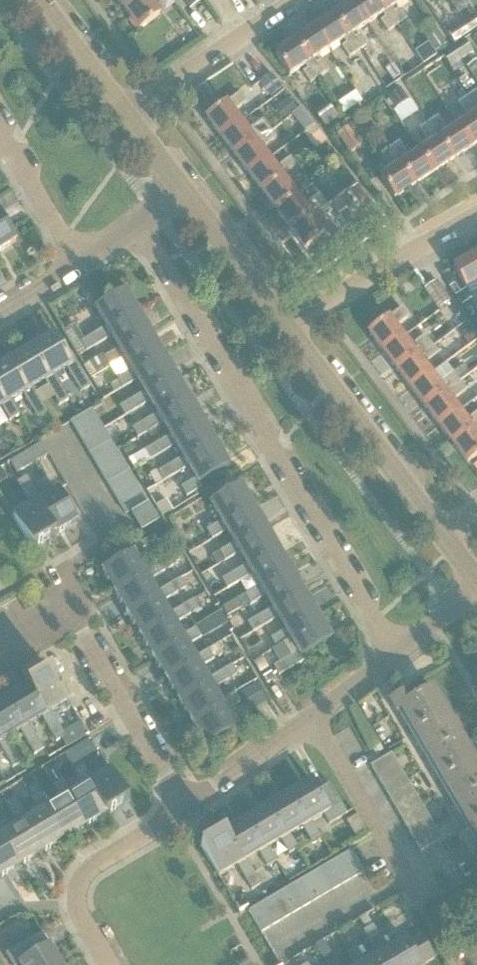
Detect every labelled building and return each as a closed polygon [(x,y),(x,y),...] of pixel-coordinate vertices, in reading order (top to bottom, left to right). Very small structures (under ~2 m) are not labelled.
[(126,11),(141,0),(118,0),(126,11)] [(126,11),(140,30),(150,22),(157,30),(166,22),(149,0),(141,0),(126,11)] [(354,3),(368,24),(383,14),(386,18),(381,21),(388,32),(396,27),(397,26),(380,0),(359,0),(354,3)] [(397,26),(396,27),(402,34),(410,29),(405,21),(406,20),(399,10),(394,13),(391,8),(404,0),(380,0),(397,26)] [(464,0),(452,0),(450,1),(464,22),(471,17),(466,9),(469,7),(464,0)] [(368,24),(354,3),(334,16),(358,52),(367,46),(360,35),(355,38),(353,34),(368,24)] [(334,16),(315,29),(329,50),(344,39),(347,44),(342,47),(349,57),(358,52),(334,16)] [(476,28),(476,22),(474,17),(449,33),(455,42),(476,28)] [(445,45),(433,28),(429,22),(419,29),(435,52),(445,45)] [(329,50),(315,29),(295,42),(319,77),(328,71),(321,61),(317,64),(314,59),(329,50)] [(319,77),(295,42),(276,55),(290,75),(305,65),(308,70),(303,73),(310,83),(319,77)] [(473,53),(474,53),(469,46),(446,61),(454,73),(463,67),(460,62),(467,57),(472,64),(467,67),(476,82),(476,59),(473,53)] [(385,70),(393,81),(400,76),(393,65),(385,70)] [(378,73),(366,80),(373,91),(384,84),(378,73)] [(267,75),(263,78),(257,84),(270,99),(280,90),(267,75)] [(386,103),(392,112),(408,102),(400,89),(388,97),(390,100),(386,103)] [(476,111),(476,92),(468,98),(476,111)] [(221,137),(241,122),(233,112),(246,102),(240,94),(227,103),(207,118),(221,137)] [(458,125),(472,146),(476,143),(476,111),(468,98),(459,104),(466,114),(470,111),(473,116),(458,125)] [(289,116),(298,109),(290,99),(281,106),(289,116)] [(313,111),(325,127),(338,117),(327,101),(313,111)] [(346,123),(361,142),(371,135),(356,116),(346,123)] [(438,117),(429,123),(453,159),(472,146),(458,125),(443,136),(440,131),(445,128),(438,117)] [(241,122),(221,137),(235,155),(269,129),(263,121),(253,129),(256,133),(252,136),(241,122)] [(435,141),(419,151),(433,172),(453,159),(429,123),(420,129),(427,140),(432,137),(435,141)] [(351,154),(361,146),(348,127),(337,135),(351,154)] [(276,138),(269,129),(235,155),(249,174),(269,159),(258,144),(262,141),(266,146),(276,138)] [(433,172),(419,151),(404,161),(401,157),(406,154),(399,143),(390,149),(414,185),(433,172)] [(414,185),(390,149),(381,155),(388,166),(393,162),(396,167),(380,177),(394,198),(414,185)] [(280,173),(269,159),(249,174),(263,193),(297,167),(291,158),(281,166),(284,170),(280,173)] [(304,175),(297,167),(263,193),(277,211),(297,196),(286,182),(290,178),(294,183),(304,175)] [(373,205),(358,185),(349,192),(363,211),(373,205)] [(18,204),(12,194),(0,201),(0,215),(18,204)] [(308,211),(297,196),(277,211),(291,230),(325,204),(319,195),(309,203),(312,207),(308,211)] [(332,212),(325,204),(291,230),(305,249),(325,234),(314,219),(318,216),(322,220),(332,212)] [(16,242),(0,215),(0,251),(16,242)] [(458,275),(446,282),(461,305),(472,299),(476,308),(476,261),(474,256),(454,268),(458,275)] [(425,292),(438,309),(447,302),(434,285),(425,292)] [(83,341),(79,333),(74,325),(63,331),(78,356),(112,337),(109,332),(139,314),(126,291),(95,309),(106,327),(92,335),(92,336),(83,341)] [(383,352),(403,337),(396,327),(409,317),(402,309),(389,318),(369,333),(383,352)] [(109,332),(112,337),(119,349),(105,357),(110,366),(124,358),(122,354),(152,336),(139,314),(109,332)] [(476,339),(476,336),(472,328),(462,334),(469,344),(476,339)] [(91,387),(84,376),(76,362),(72,364),(54,334),(32,347),(50,378),(54,375),(66,368),(81,393),(91,387)] [(122,354),(124,358),(132,371),(118,379),(123,387),(137,379),(134,376),(165,358),(152,336),(122,354)] [(403,337),(383,352),(397,370),(431,344),(425,336),(415,344),(418,348),(414,352),(403,337)] [(431,344),(397,370),(411,389),(431,374),(420,360),(425,356),(428,361),(438,353),(431,344)] [(32,347),(10,360),(29,390),(32,388),(45,381),(59,405),(68,400),(54,375),(50,378),(32,347)] [(105,357),(104,355),(91,362),(97,373),(110,366),(105,357)] [(144,392),(131,400),(119,407),(124,415),(149,401),(147,397),(178,379),(165,358),(134,376),(137,379),(144,392)] [(0,366),(0,389),(8,402),(11,401),(23,394),(37,418),(47,413),(32,388),(29,390),(10,360),(0,366)] [(431,374),(411,389),(425,408),(460,382),(470,374),(463,366),(443,381),(446,385),(442,389),(431,374)] [(157,414),(143,422),(132,429),(138,437),(162,423),(160,419),(191,401),(178,379),(147,397),(149,401),(157,414)] [(466,390),(460,382),(425,408),(439,426),(459,411),(448,397),(453,393),(456,398),(466,390)] [(2,406),(10,420),(19,414),(11,401),(8,402),(0,389),(0,407),(2,406)] [(170,436),(156,444),(145,451),(150,459),(175,445),(173,441),(204,423),(191,401),(160,419),(162,423),(170,436)] [(71,421),(78,432),(98,420),(92,409),(71,421)] [(439,426),(453,445),(476,427),(476,413),(471,418),(474,422),(470,425),(459,411),(439,426)] [(104,430),(98,420),(78,432),(84,442),(104,430)] [(183,458),(169,466),(158,472),(163,481),(188,466),(186,463),(217,445),(204,423),(173,441),(175,445),(175,444),(183,458)] [(453,445),(467,464),(476,456),(476,435),(476,434),(476,433),(476,427),(453,445)] [(104,430),(84,442),(90,452),(110,440),(104,430)] [(110,440),(90,452),(95,462),(116,450),(110,440)] [(16,475),(40,461),(48,456),(41,444),(10,463),(16,475)] [(186,463),(188,466),(196,479),(182,487),(187,496),(201,488),(199,484),(229,466),(217,445),(186,463)] [(122,460),(116,450),(95,462),(101,472),(122,460)] [(134,469),(145,462),(139,453),(128,460),(134,469)] [(122,460),(101,472),(107,483),(128,470),(122,460)] [(134,480),(128,470),(107,483),(113,493),(134,480)] [(41,501),(33,488),(26,477),(18,482),(32,506),(19,514),(37,545),(77,521),(59,491),(41,501)] [(134,480),(113,493),(119,503),(140,490),(134,480)] [(224,527),(254,509),(241,486),(210,504),(221,522),(207,530),(212,539),(226,531),(224,527)] [(140,490),(119,503),(126,514),(147,502),(140,490)] [(173,510),(167,500),(157,506),(163,516),(173,510)] [(142,530),(158,521),(148,504),(132,514),(142,530)] [(224,527),(226,531),(234,544),(220,552),(225,560),(239,552),(237,549),(267,531),(254,509),(224,527)] [(247,565),(233,573),(221,580),(226,589),(252,574),(250,570),(280,552),(267,531),(237,549),(239,552),(247,565)] [(154,536),(145,541),(131,550),(133,553),(103,571),(115,592),(146,574),(144,570),(137,559),(160,545),(154,536)] [(220,552),(212,557),(217,565),(225,560),(220,552)] [(250,570),(252,574),(259,587),(246,595),(251,604),(264,596),(262,592),(293,574),(280,552),(250,570)] [(167,557),(144,570),(146,574),(115,592),(128,614),(158,595),(156,592),(150,581),(173,566),(167,557)] [(272,609),(259,617),(247,623),(252,632),(277,617),(275,614),(306,595),(293,574),(262,592),(264,596),(272,609)] [(158,595),(128,614),(141,635),(171,617),(169,614),(162,602),(186,588),(180,578),(156,592),(158,595)] [(275,614),(277,617),(285,630),(271,638),(276,647),(290,639),(288,635),(319,617),(306,595),(275,614)] [(171,617),(141,635),(154,657),(184,639),(182,636),(175,624),(199,610),(193,600),(169,614),(171,617)] [(236,601),(221,609),(227,618),(241,610),(236,601)] [(298,652),(284,660),(273,667),(278,676),(303,661),(301,657),(332,639),(319,617),(288,635),(290,639),(298,652)] [(208,619),(195,627),(196,628),(201,636),(202,639),(216,631),(208,619)] [(196,628),(182,636),(184,639),(154,657),(167,679),(197,661),(195,657),(187,644),(201,636),(196,628)] [(197,661),(167,679),(180,701),(210,682),(208,679),(200,666),(213,658),(208,650),(195,657),(197,661)] [(210,682),(180,701),(193,722),(223,704),(221,701),(214,689),(237,675),(231,666),(208,679),(210,682)] [(268,668),(260,672),(266,683),(274,679),(268,668)] [(51,671),(33,681),(54,717),(71,707),(69,702),(51,671)] [(28,684),(11,694),(30,725),(42,718),(56,742),(61,739),(65,736),(64,733),(63,733),(59,725),(54,717),(33,681),(28,684)] [(267,702),(257,687),(255,684),(240,694),(251,712),(267,702)] [(379,703),(392,699),(388,687),(375,691),(379,703)] [(391,702),(397,713),(402,710),(476,837),(476,764),(432,689),(414,700),(409,691),(391,702)] [(234,693),(221,701),(223,704),(193,722),(206,746),(237,728),(226,709),(239,702),(234,693)] [(0,701),(0,724),(8,738),(21,731),(35,755),(39,752),(44,749),(30,725),(11,694),(7,697),(0,701)] [(64,733),(65,736),(61,739),(67,749),(88,736),(80,723),(64,733)] [(13,767),(18,765),(22,762),(8,738),(0,724),(0,745),(13,767)] [(377,777),(398,765),(392,754),(371,766),(377,777)] [(398,765),(377,777),(383,788),(404,775),(398,765)] [(88,783),(106,814),(128,800),(110,770),(92,781),(84,767),(76,772),(84,786),(88,783)] [(404,775),(383,788),(390,798),(411,786),(404,775)] [(88,783),(84,786),(71,794),(63,780),(54,785),(62,799),(66,796),(84,827),(106,814),(88,783)] [(312,822),(324,815),(329,824),(347,813),(329,784),(318,791),(312,780),(293,792),(311,822),(312,822)] [(36,784),(27,789),(32,798),(41,793),(36,784)] [(411,786),(390,798),(396,809),(417,797),(411,786)] [(293,792),(271,804),(289,835),(290,835),(303,827),(311,840),(320,835),(312,822),(311,822),(293,792)] [(66,796),(62,799),(49,806),(41,793),(32,798),(40,812),(45,809),(63,840),(84,827),(66,796)] [(423,807),(417,797),(396,809),(402,820),(423,807)] [(14,798),(6,803),(11,811),(19,806),(14,798)] [(271,804),(249,817),(268,848),(268,847),(281,840),(289,853),(298,848),(290,835),(289,835),(271,804)] [(355,811),(364,827),(374,822),(364,805),(355,811)] [(45,809),(40,812),(27,819),(19,806),(11,811),(19,824),(23,822),(41,853),(63,840),(45,809)] [(429,818),(423,807),(402,820),(408,830),(429,818)] [(268,848),(249,817),(228,830),(246,861),(247,860),(260,852),(268,866),(276,861),(268,847),(268,848)] [(436,829),(429,818),(408,830),(415,841),(436,829)] [(1,835),(19,865),(41,853),(23,822),(19,824),(5,832),(0,823),(0,836),(1,835)] [(436,829),(415,841),(421,852),(442,839),(436,829)] [(228,830),(207,842),(225,873),(237,866),(251,890),(261,884),(247,860),(246,861),(228,830)] [(0,836),(0,877),(19,865),(1,835),(0,836)] [(364,871),(352,851),(340,858),(352,878),(364,871)] [(352,878),(340,858),(330,864),(342,884),(352,878)] [(330,864),(320,869),(332,890),(342,884),(330,864)] [(320,869),(310,875),(322,896),(332,890),(320,869)] [(310,875),(300,881),(312,902),(322,896),(310,875)] [(465,883),(476,903),(476,879),(476,877),(465,883)] [(312,902),(300,881),(290,887),(302,908),(312,902)] [(454,890),(467,910),(476,904),(476,903),(465,883),(454,890)] [(302,908),(290,887),(280,893),(293,914),(302,908)] [(454,890),(444,896),(456,917),(467,910),(454,890)] [(293,914),(280,893),(270,899),(283,919),(293,914)] [(456,917),(444,896),(433,903),(445,923),(456,917)] [(283,919),(270,899),(260,905),(272,926),(283,919)] [(272,926),(260,905),(249,911),(261,932),(272,926)] [(379,936),(373,925),(364,931),(378,955),(365,962),(364,963),(366,964),(395,964),(386,950),(387,950),(379,936)] [(310,964),(324,964),(344,953),(330,930),(300,950),(310,964)] [(12,952),(6,955),(12,964),(61,964),(43,934),(12,952)] [(407,942),(420,964),(422,964),(434,958),(420,934),(407,942)] [(387,950),(386,950),(395,964),(420,964),(407,942),(405,939),(387,950)] [(364,963),(365,962),(357,949),(349,954),(355,964),(366,964),(364,963)]
